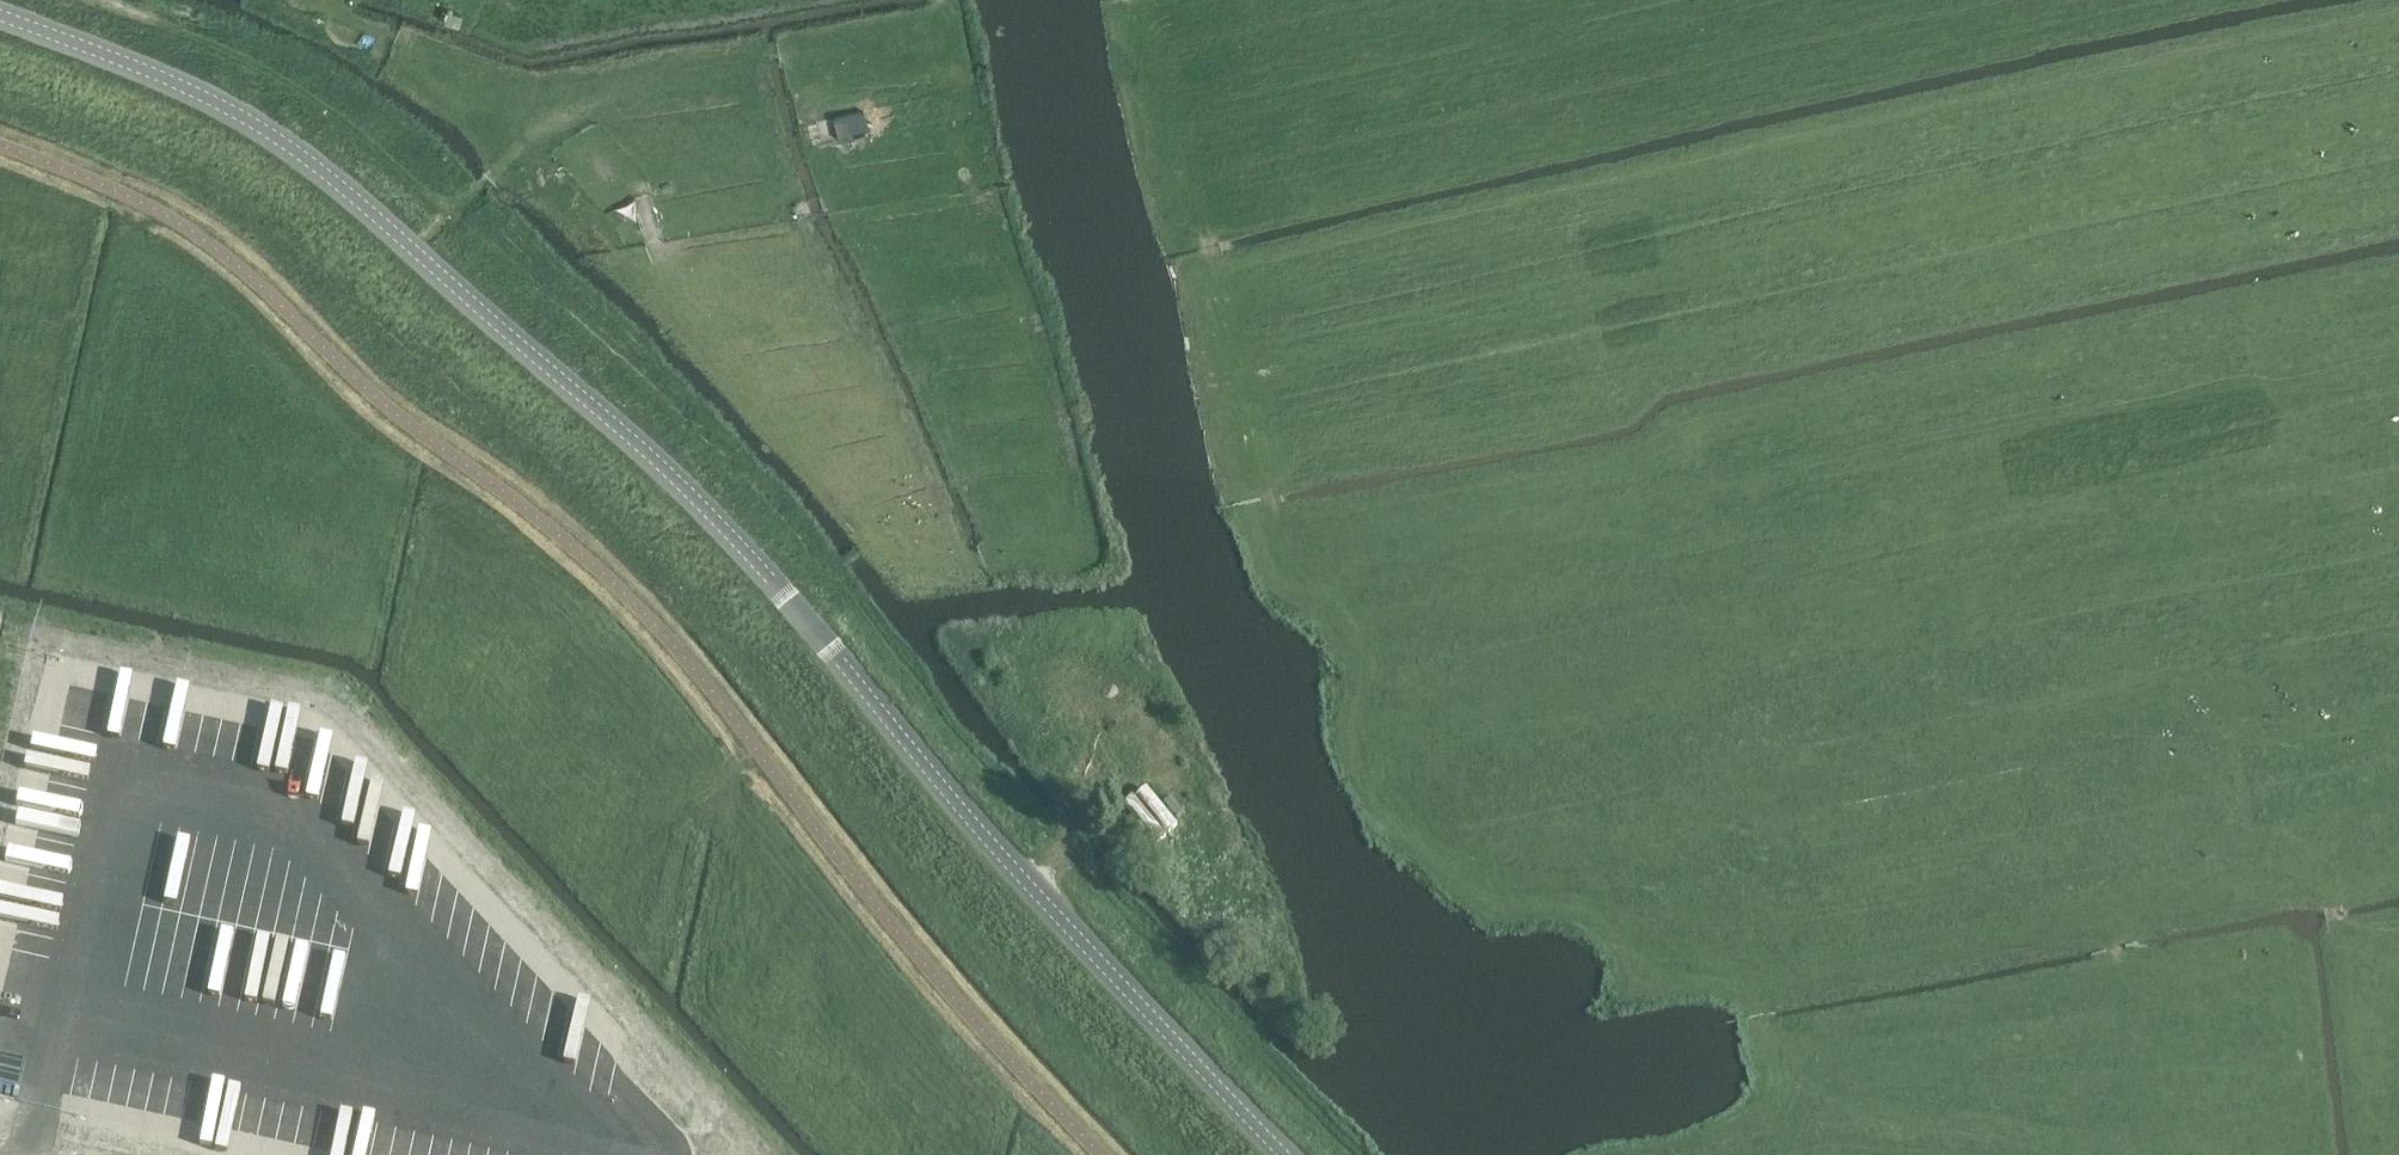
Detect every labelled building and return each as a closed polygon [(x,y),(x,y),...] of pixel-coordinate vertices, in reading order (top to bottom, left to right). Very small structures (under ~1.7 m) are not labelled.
[(865,114),(834,120),(838,138),(869,132),(867,124),(865,114)]
